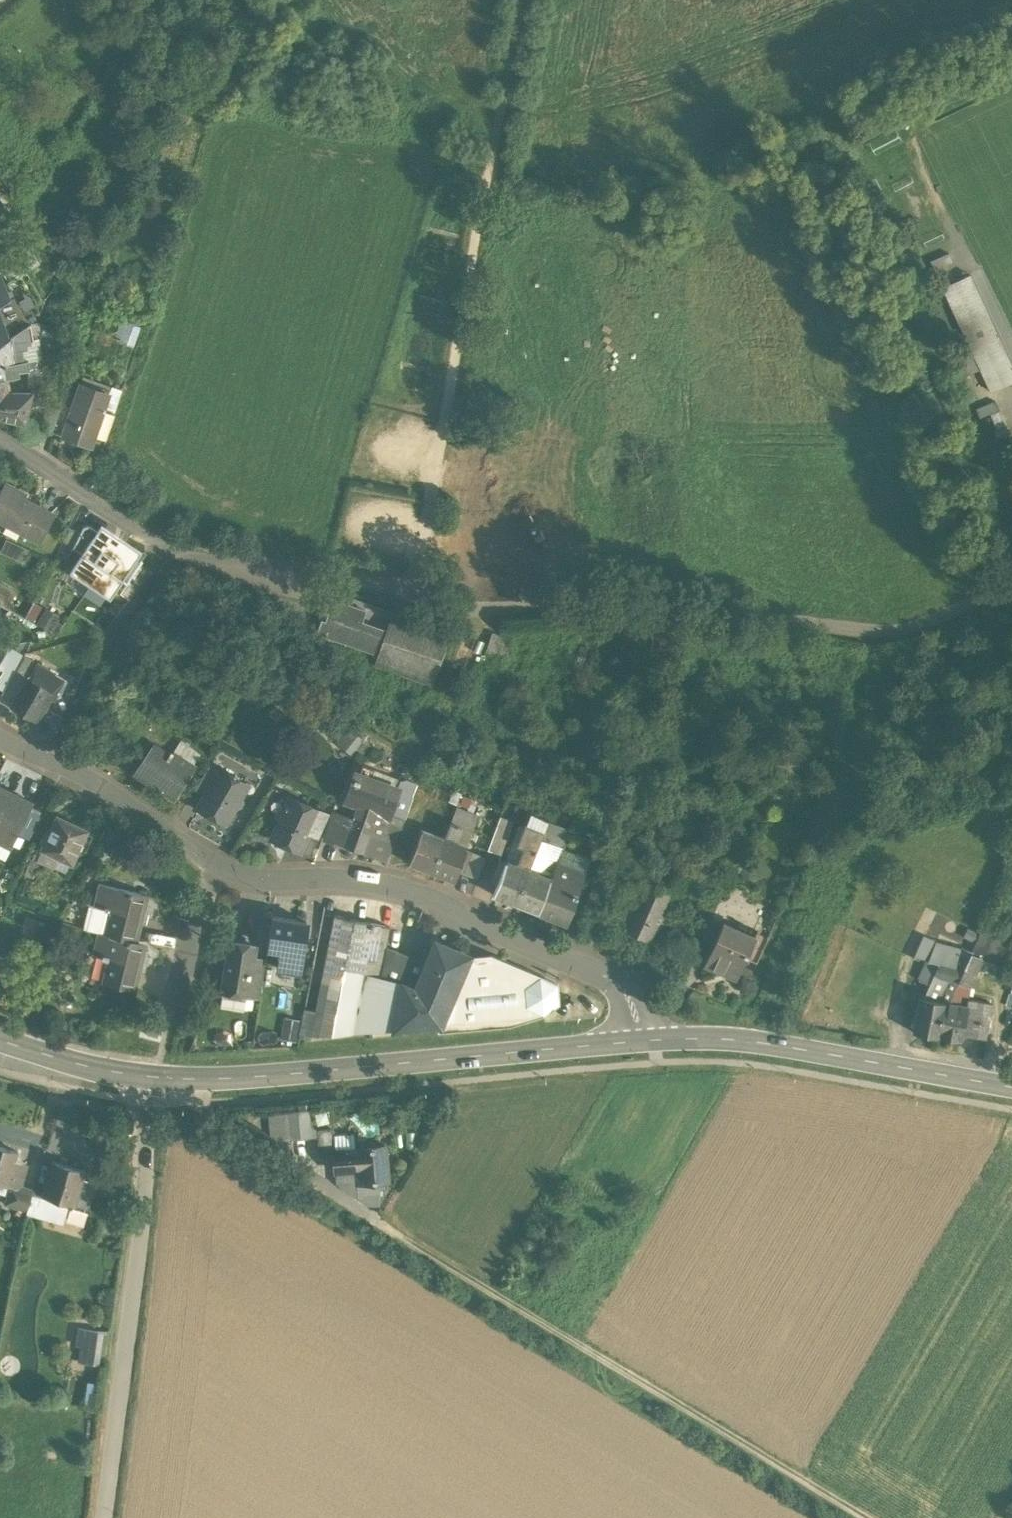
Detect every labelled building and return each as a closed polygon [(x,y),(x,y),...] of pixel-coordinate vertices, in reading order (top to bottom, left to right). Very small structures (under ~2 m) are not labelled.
[(951,284),(958,299),(950,302),(967,339),(969,344),(980,339),(994,370),(1002,388),(1011,384),(1011,363),(971,274),(951,284)] [(16,281),(4,288),(8,300),(14,316),(15,316),(24,311),(22,308),(28,305),(25,300),(16,281)] [(951,284),(943,287),(950,302),(958,299),(951,284)] [(24,311),(15,316),(22,330),(30,325),(24,311)] [(0,345),(22,330),(15,316),(14,316),(4,320),(0,322),(0,346),(0,345)] [(22,330),(0,345),(3,366),(23,363),(21,344),(33,343),(30,325),(22,330)] [(969,344),(967,339),(957,349),(968,373),(980,368),(969,344)] [(994,370),(980,339),(969,344),(980,368),(983,375),(994,370)] [(43,346),(34,348),(36,361),(45,359),(43,346)] [(36,361),(28,362),(28,388),(44,389),(44,384),(45,359),(36,361)] [(994,370),(983,375),(992,393),(1002,388),(994,370)] [(8,394),(5,378),(0,379),(0,418),(25,424),(32,393),(8,394)] [(109,396),(81,386),(63,439),(91,448),(94,439),(102,418),(113,422),(115,415),(104,411),(109,396)] [(996,402),(976,410),(980,420),(1000,412),(996,402)] [(113,422),(102,418),(94,439),(106,443),(113,422)] [(6,486),(0,497),(0,523),(41,544),(55,517),(25,501),(27,497),(6,486)] [(98,534),(90,529),(88,528),(85,529),(84,530),(82,531),(81,535),(73,552),(82,558),(69,576),(89,590),(122,542),(102,528),(98,534)] [(69,530),(55,562),(67,567),(73,552),(81,535),(69,530)] [(28,550),(7,541),(1,554),(23,564),(28,550)] [(122,542),(89,590),(110,603),(122,585),(128,588),(140,569),(143,565),(138,561),(142,556),(122,542)] [(152,577),(140,569),(121,598),(130,604),(152,577)] [(0,585),(0,607),(6,610),(15,594),(0,585)] [(34,605),(15,594),(6,610),(18,617),(25,620),(34,605)] [(343,601),(332,597),(325,618),(329,619),(326,627),(322,626),(317,640),(379,661),(380,662),(389,636),(388,635),(392,624),(341,607),(343,601)] [(448,644),(392,624),(388,635),(389,636),(380,662),(379,661),(377,670),(433,689),(448,644)] [(511,648),(494,642),(489,654),(506,661),(511,648)] [(25,658),(14,676),(26,683),(28,680),(25,678),(34,664),(25,658)] [(68,684),(37,665),(28,680),(56,696),(62,697),(68,684)] [(14,676),(2,697),(13,704),(26,683),(14,676)] [(28,680),(26,683),(13,704),(11,708),(34,721),(42,709),(47,712),(56,696),(28,680)] [(351,755),(364,743),(349,727),(336,739),(351,755)] [(476,748),(468,745),(465,755),(473,758),(476,748)] [(169,755),(155,746),(136,774),(174,799),(195,768),(171,752),(169,755)] [(208,767),(196,788),(207,794),(219,773),(208,767)] [(246,784),(221,770),(219,773),(207,794),(199,808),(224,822),(233,807),(238,806),(241,801),(240,795),(246,784)] [(399,786),(358,772),(348,801),(358,805),(352,820),(344,842),(347,843),(347,842),(352,843),(353,842),(362,846),(361,847),(388,857),(407,810),(392,804),(398,789),(399,786)] [(0,788),(0,843),(12,849),(34,805),(0,788)] [(412,795),(398,789),(392,804),(407,810),(412,795)] [(317,810),(291,798),(286,809),(281,812),(278,818),(280,823),(273,839),(300,851),(308,832),(317,810)] [(477,815),(456,806),(454,812),(475,821),(477,815)] [(317,810),(308,832),(321,838),(322,835),(323,836),(330,816),(317,810)] [(547,820),(530,811),(525,824),(543,832),(547,820)] [(330,816),(323,836),(344,842),(352,820),(331,812),(330,816)] [(475,821),(454,812),(451,821),(462,825),(461,827),(472,831),(475,821)] [(87,830),(57,816),(41,850),(42,850),(37,859),(37,860),(40,861),(52,867),(57,857),(72,864),(80,847),(83,849),(90,835),(86,833),(87,830)] [(500,816),(487,850),(500,854),(513,821),(500,816)] [(451,821),(439,817),(434,829),(435,835),(444,838),(451,821)] [(462,825),(451,821),(444,838),(452,841),(457,838),(461,827),(462,825)] [(543,832),(525,824),(518,842),(517,843),(524,846),(523,850),(535,854),(543,832)] [(472,831),(461,827),(457,838),(452,841),(467,847),(472,831)] [(435,835),(421,829),(408,863),(431,871),(444,838),(435,835)] [(535,854),(529,869),(536,872),(540,870),(544,871),(553,846),(561,849),(565,839),(543,832),(535,854)] [(452,841),(444,838),(431,871),(454,880),(466,850),(467,847),(452,841)] [(518,842),(513,840),(505,861),(514,864),(519,861),(523,850),(524,846),(517,843),(518,842)] [(590,859),(562,849),(555,868),(583,879),(590,859)] [(466,850),(458,872),(477,879),(485,857),(466,850)] [(535,854),(523,850),(519,861),(514,864),(528,869),(529,869),(535,854)] [(32,857),(24,874),(32,878),(40,861),(37,860),(37,859),(32,857)] [(499,859),(491,881),(497,883),(505,861),(499,859)] [(497,883),(493,895),(516,903),(528,869),(514,864),(505,861),(497,883)] [(583,879),(555,868),(551,878),(539,911),(539,913),(567,923),(583,879)] [(529,869),(528,869),(516,903),(539,911),(551,878),(536,872),(529,869)] [(638,881),(617,926),(654,943),(675,898),(638,881)] [(148,894),(98,883),(93,903),(105,906),(104,908),(109,909),(103,933),(137,940),(148,894)] [(419,960),(386,946),(389,926),(334,916),(316,1010),(304,1008),(299,1037),(438,1025),(440,1025),(455,986),(421,972),(425,963),(419,960)] [(307,923),(273,918),(268,948),(280,950),(278,968),(300,971),(307,923)] [(722,923),(704,965),(737,979),(745,959),(755,937),(722,923)] [(103,933),(97,931),(92,952),(103,954),(103,956),(107,957),(102,980),(136,988),(147,943),(137,940),(103,933)] [(1008,942),(980,931),(971,952),(970,953),(982,958),(982,959),(1000,965),(1008,942)] [(768,938),(757,933),(756,934),(755,937),(766,942),(768,938)] [(923,936),(915,955),(926,960),(927,960),(935,942),(932,940),(923,936)] [(755,937),(745,959),(756,964),(766,942),(755,937)] [(468,954),(434,941),(430,951),(424,948),(419,960),(425,963),(421,972),(455,986),(468,955),(468,954)] [(230,942),(222,991),(247,994),(252,959),(253,959),(255,945),(230,942)] [(929,984),(923,997),(919,996),(912,1031),(936,1036),(937,1036),(943,1001),(948,1002),(958,981),(964,968),(963,968),(970,953),(971,952),(935,942),(927,960),(926,960),(917,979),(929,984)] [(982,958),(970,953),(963,968),(964,968),(975,973),(982,959),(982,958)] [(491,955),(471,956),(468,955),(455,986),(440,1025),(438,1025),(438,1031),(509,1025),(543,1015),(559,1004),(557,984),(540,976),(491,955)] [(253,959),(252,959),(247,994),(259,996),(265,961),(253,959)] [(975,973),(964,968),(958,981),(968,986),(969,986),(975,973)] [(1009,980),(1006,992),(1004,1014),(1011,1016),(1011,981),(1009,980)] [(968,986),(958,981),(948,1002),(965,1006),(967,998),(969,986),(968,986)] [(992,1003),(967,998),(965,1006),(967,1006),(962,1034),(985,1038),(992,1003)] [(948,1002),(943,1001),(937,1036),(961,1040),(962,1034),(967,1006),(948,1002)] [(159,1022),(149,1020),(147,1028),(157,1031),(159,1022)] [(308,1110),(288,1111),(288,1113),(290,1136),(310,1135),(308,1110)] [(288,1113),(268,1114),(270,1134),(274,1140),(291,1151),(290,1136),(288,1113)] [(333,1129),(317,1130),(319,1155),(333,1153),(333,1150),(335,1150),(333,1129)] [(335,1150),(333,1150),(333,1153),(335,1171),(355,1169),(356,1183),(383,1180),(388,1180),(385,1145),(357,1147),(357,1148),(335,1150)] [(0,1147),(0,1183),(11,1186),(16,1188),(20,1189),(21,1187),(24,1177),(11,1174),(18,1152),(0,1147)] [(85,1171),(52,1161),(42,1193),(42,1196),(47,1197),(67,1203),(87,1209),(91,1197),(78,1193),(85,1171)] [(383,1180),(356,1183),(358,1195),(372,1201),(378,1201),(380,1186),(384,1186),(383,1180)] [(20,1189),(16,1188),(14,1192),(9,1191),(6,1203),(27,1209),(32,1190),(21,1187),(20,1189)] [(42,1193),(32,1190),(27,1209),(42,1214),(43,1214),(47,1197),(42,1196),(42,1193)] [(67,1203),(47,1197),(43,1214),(62,1220),(66,1206),(67,1203)] [(108,1335),(79,1331),(77,1343),(85,1345),(82,1361),(102,1364),(108,1335)]
